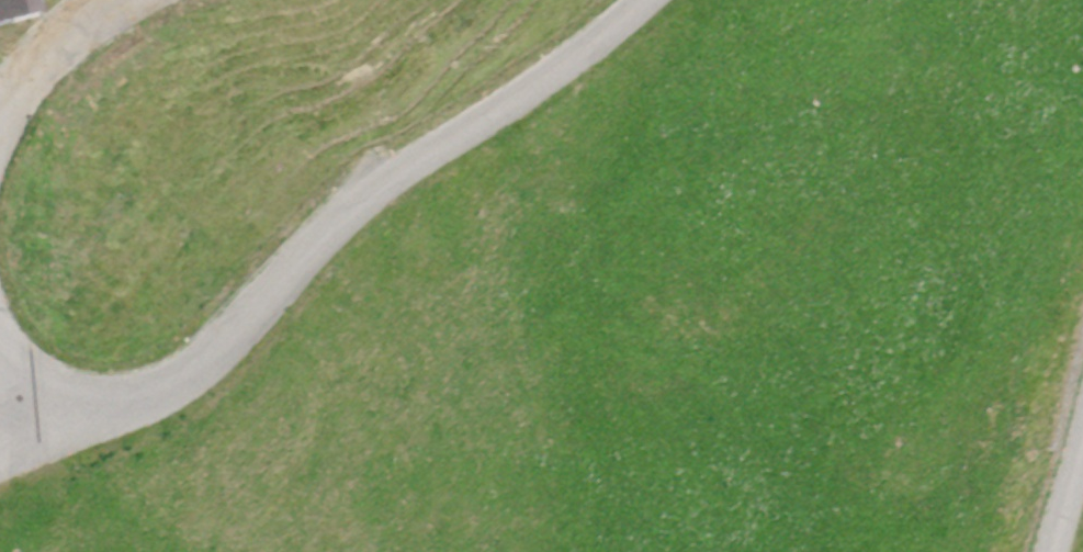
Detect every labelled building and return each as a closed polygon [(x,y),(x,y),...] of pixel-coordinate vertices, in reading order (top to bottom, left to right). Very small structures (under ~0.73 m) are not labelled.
[(41,18),(41,0),(0,0),(0,19),(41,18)]
